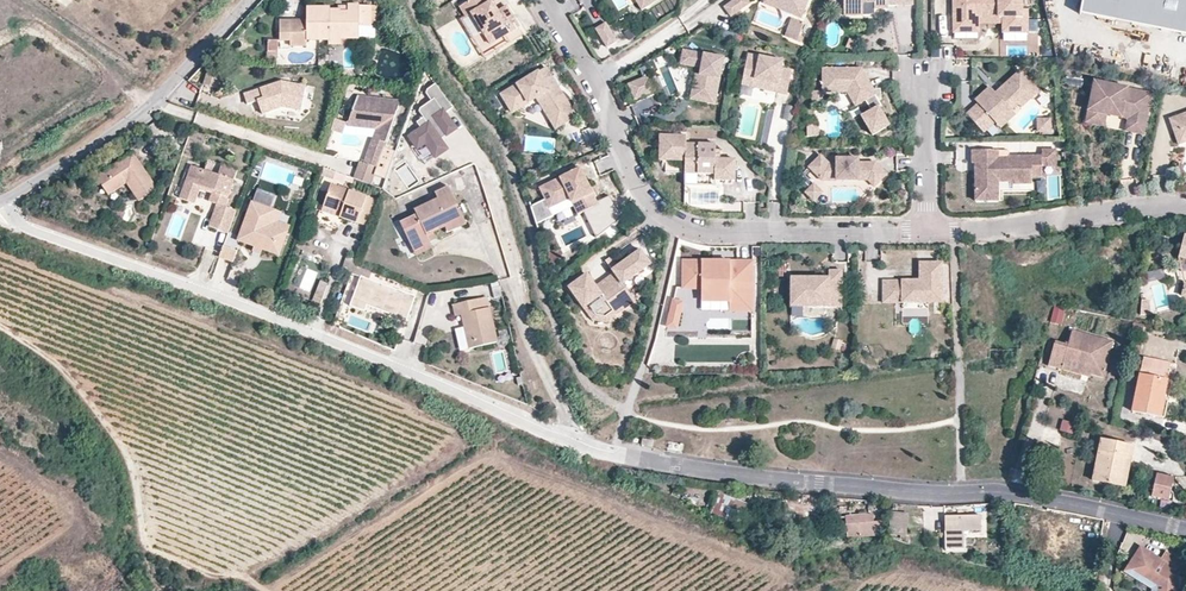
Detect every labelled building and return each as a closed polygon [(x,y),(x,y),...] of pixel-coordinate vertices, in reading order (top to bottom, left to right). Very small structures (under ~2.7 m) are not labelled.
[(491,0),(471,0),(460,7),(466,17),(472,14),(490,44),(519,27),(506,6),(498,11),(494,14),(488,4),(492,2),(491,0)] [(641,10),(658,0),(635,0),(641,10)] [(746,0),(734,0),(724,7),(731,17),(749,4),(746,0)] [(777,0),(765,0),(763,4),(788,13),(791,5),(777,0)] [(791,5),(788,13),(802,18),(808,0),(777,0),(791,5)] [(850,15),(865,15),(865,7),(869,2),(881,2),(881,9),(889,9),(889,5),(889,3),(891,0),(850,0),(850,15)] [(953,33),(979,33),(979,17),(1003,17),(1003,32),(1028,32),(1028,9),(1022,9),(1022,0),(953,0),(953,33)] [(1081,15),(1185,35),(1185,0),(1083,0),(1081,15)] [(498,11),(492,2),(488,4),(494,14),(498,11)] [(341,9),(330,9),(330,7),(307,7),(307,20),(307,24),(291,24),(291,20),(280,20),(280,39),(291,39),(291,45),(307,45),(307,39),(328,39),(328,38),(341,38),(359,38),(359,26),(372,26),(372,5),(348,5),(348,12),(341,12),(341,9)] [(805,23),(793,19),(790,27),(802,31),(805,23)] [(617,41),(606,23),(595,29),(607,48),(617,41)] [(802,31),(790,27),(786,36),(802,42),(805,36),(801,35),(802,31)] [(277,39),(269,39),(269,50),(277,50),(277,39)] [(715,105),(724,58),(683,51),(680,65),(705,70),(704,76),(701,93),(696,92),(694,101),(715,105)] [(782,63),(748,56),(743,78),(764,82),(763,90),(787,95),(792,71),(781,68),(782,63)] [(862,68),(823,68),(823,92),(824,92),(848,92),(856,106),(866,100),(875,95),(877,94),(867,78),(863,78),(863,70),(862,68)] [(1039,90),(1020,69),(999,89),(1000,91),(997,94),(995,92),(993,90),(978,103),(967,114),(977,125),(989,115),(995,121),(996,123),(1011,110),(1018,103),(1026,95),(1029,99),(1039,90)] [(216,88),(220,73),(208,70),(204,84),(216,88)] [(544,82),(538,73),(502,95),(513,113),(521,108),(518,103),(525,98),(529,104),(537,99),(547,115),(554,110),(563,125),(576,117),(557,85),(549,90),(544,82)] [(701,93),(704,76),(699,76),(695,75),(690,101),(694,101),(696,92),(701,93)] [(655,91),(648,76),(628,84),(635,100),(655,91)] [(552,77),(544,82),(549,90),(557,85),(552,77)] [(764,82),(743,78),(742,86),(763,90),(764,82)] [(1120,86),(1093,80),(1085,117),(1104,121),(1105,114),(1106,108),(1127,113),(1126,119),(1125,125),(1143,129),(1151,93),(1133,89),(1132,95),(1119,92),(1120,86)] [(294,83),(282,84),(282,81),(245,93),(248,103),(258,100),(263,113),(283,106),(301,110),(307,86),(294,83)] [(455,129),(444,113),(452,107),(435,83),(427,89),(425,93),(431,101),(420,109),(419,112),(423,118),(416,123),(421,130),(409,138),(417,148),(425,143),(436,157),(447,149),(440,140),(435,134),(442,129),(446,135),(455,129)] [(993,90),(990,86),(975,100),(978,103),(993,90)] [(1133,89),(1120,86),(1119,92),(1132,95),(1133,89)] [(824,106),(824,92),(823,92),(812,92),(812,106),(824,106)] [(375,127),(369,150),(381,153),(398,101),(356,94),(347,122),(375,127)] [(875,95),(866,100),(872,110),(862,116),(873,135),(890,125),(879,107),(882,105),(875,95)] [(1029,99),(1026,95),(1018,103),(1021,106),(1029,99)] [(529,104),(525,98),(518,103),(521,108),(529,104)] [(791,122),(795,108),(784,106),(781,120),(791,122)] [(1105,114),(1126,119),(1127,113),(1106,108),(1105,114)] [(563,125),(554,110),(547,115),(556,129),(563,125)] [(1015,114),(1011,110),(996,123),(1000,127),(1015,114)] [(1172,118),(1176,131),(1185,127),(1185,113),(1172,118)] [(995,121),(989,115),(977,125),(983,132),(994,122),(995,121)] [(1104,121),(1085,117),(1084,122),(1103,127),(1104,121)] [(1038,119),(1038,135),(1056,134),(1056,118),(1038,119)] [(819,138),(819,121),(807,121),(807,138),(819,138)] [(1142,135),(1143,129),(1125,125),(1124,131),(1142,135)] [(1180,144),(1185,143),(1185,127),(1176,131),(1180,144)] [(440,140),(446,135),(442,129),(435,134),(440,140)] [(687,136),(660,136),(660,161),(666,161),(686,161),(686,174),(715,174),(715,181),(735,181),(735,160),(716,160),(716,159),(716,144),(687,144),(687,136)] [(377,167),(381,153),(369,150),(364,162),(377,167)] [(999,150),(973,151),(973,164),(976,164),(983,164),(983,172),(977,172),(977,189),(999,189),(999,182),(1011,182),(1011,184),(1033,184),(1033,176),(1033,170),(1043,170),(1043,166),(1057,166),(1057,150),(1043,150),(1043,156),(1010,157),(1010,163),(999,163),(999,150)] [(98,177),(110,194),(127,184),(140,201),(157,188),(134,153),(98,177)] [(829,163),(820,155),(809,167),(823,181),(869,181),(875,187),(887,174),(875,163),(858,163),(858,159),(846,159),(838,159),(837,159),(837,163),(829,163)] [(377,167),(364,162),(359,161),(351,177),(371,184),(377,167)] [(219,174),(236,179),(239,170),(222,164),(219,174)] [(218,191),(214,202),(218,203),(210,226),(229,233),(237,209),(226,205),(234,180),(191,165),(180,197),(191,201),(198,184),(218,191)] [(584,184),(581,179),(585,178),(580,169),(540,188),(547,204),(532,211),(536,226),(554,218),(550,208),(570,199),(578,215),(598,205),(587,183),(584,184)] [(715,174),(686,174),(685,186),(715,186),(715,181),(715,174)] [(824,192),(813,181),(802,192),(813,204),(824,192)] [(368,226),(378,199),(332,183),(324,205),(343,211),(340,217),(368,226)] [(210,200),(214,202),(218,191),(198,184),(191,201),(195,202),(201,188),(213,193),(210,200)] [(410,243),(427,235),(446,227),(448,232),(466,224),(449,185),(435,192),(438,197),(414,208),(417,213),(400,221),(410,243)] [(999,189),(977,189),(977,201),(999,201),(999,189)] [(237,240),(255,247),(263,250),(280,255),(290,225),(279,220),(283,211),(268,207),(272,195),(255,190),(237,240)] [(322,210),(340,217),(343,211),(324,205),(322,210)] [(427,235),(410,243),(416,255),(432,247),(427,235)] [(224,246),(220,257),(233,262),(237,251),(224,246)] [(651,264),(641,250),(613,270),(614,273),(606,279),(608,282),(598,289),(596,286),(587,274),(581,279),(576,271),(562,282),(567,289),(569,287),(584,308),(588,305),(596,315),(606,317),(613,312),(616,316),(636,302),(628,290),(623,284),(651,264)] [(346,255),(342,267),(352,271),(356,259),(346,255)] [(752,311),(752,262),(719,262),(719,267),(713,266),(713,262),(684,262),(684,288),(702,289),(702,301),(730,301),(730,311),(752,311)] [(942,263),(920,263),(920,280),(920,283),(916,283),(916,281),(902,280),(884,280),(884,302),(902,302),(902,294),(917,294),(920,303),(942,302),(942,263)] [(842,308),(842,271),(829,271),(829,278),(817,279),(816,285),(805,285),(805,278),(792,278),(792,302),(817,302),(817,308),(842,308)] [(406,291),(361,275),(354,296),(369,302),(383,307),(382,310),(398,315),(406,291)] [(321,279),(313,298),(322,301),(329,282),(321,279)] [(608,282),(606,279),(596,286),(598,289),(608,282)] [(406,291),(398,315),(408,319),(416,295),(406,291)] [(917,294),(902,294),(902,302),(920,303),(917,294)] [(369,302),(354,296),(351,305),(366,310),(369,302)] [(461,314),(463,327),(469,348),(497,342),(487,297),(453,304),(456,316),(461,314)] [(674,301),(668,326),(677,328),(683,303),(674,301)] [(588,305),(584,308),(593,320),(607,323),(616,316),(613,312),(606,317),(596,315),(588,305)] [(1055,308),(1052,322),(1062,324),(1065,311),(1055,308)] [(469,348),(463,327),(453,329),(458,350),(469,348)] [(1055,343),(1048,367),(1062,371),(1064,360),(1088,367),(1088,364),(1093,366),(1090,375),(1103,379),(1113,343),(1071,331),(1068,346),(1055,343)] [(834,339),(832,348),(842,350),(844,341),(834,339)] [(1172,364),(1144,357),(1132,411),(1164,418),(1173,382),(1168,381),(1172,364)] [(1064,360),(1062,371),(1090,378),(1090,375),(1093,366),(1088,364),(1088,367),(1064,360)] [(1062,421),(1060,432),(1074,434),(1076,422),(1062,421)] [(643,438),(642,445),(652,448),(654,441),(643,438)] [(1124,461),(1132,462),(1135,447),(1101,440),(1094,471),(1112,475),(1110,484),(1126,488),(1130,471),(1122,470),(1124,461)] [(1130,471),(1132,462),(1124,461),(1122,470),(1130,471)] [(620,467),(619,470),(631,476),(633,471),(620,467)] [(1112,475),(1094,471),(1092,480),(1110,484),(1112,475)] [(1158,475),(1153,497),(1170,499),(1174,478),(1158,475)] [(719,493),(712,513),(740,524),(747,503),(719,493)] [(892,509),(889,534),(906,536),(908,514),(900,513),(900,510),(892,509)] [(847,535),(881,535),(883,521),(874,521),(873,513),(846,516),(847,535)] [(981,515),(945,516),(946,549),(965,549),(964,531),(981,530),(981,515)] [(1137,547),(1133,555),(1136,557),(1139,553),(1156,562),(1158,558),(1137,547)] [(1138,575),(1156,586),(1156,590),(1176,590),(1176,587),(1170,584),(1177,573),(1183,561),(1162,550),(1158,558),(1156,562),(1139,553),(1136,557),(1133,555),(1128,564),(1131,566),(1127,574),(1136,579),(1138,575)] [(1131,566),(1128,564),(1123,572),(1127,574),(1131,566)] [(1136,579),(1152,588),(1152,590),(1156,590),(1156,586),(1138,575),(1136,579)]
